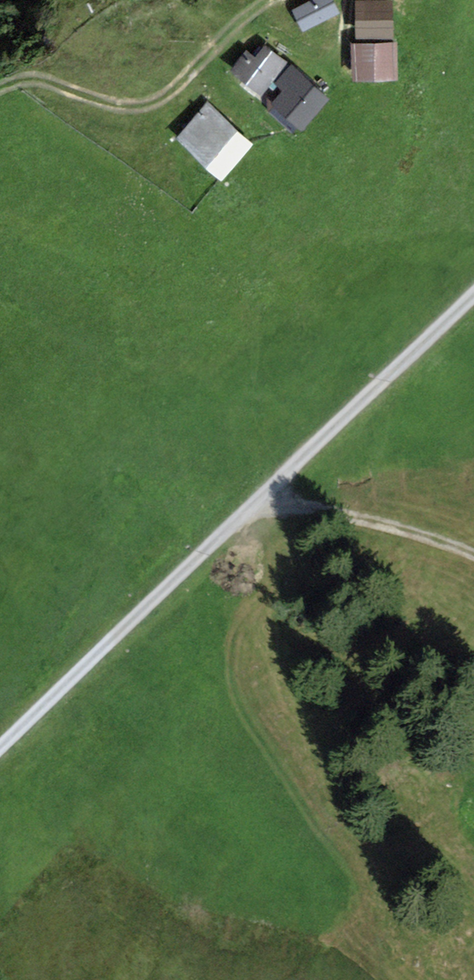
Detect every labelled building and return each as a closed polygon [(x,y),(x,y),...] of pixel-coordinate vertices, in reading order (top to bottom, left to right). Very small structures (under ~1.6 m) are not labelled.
[(336,0),(301,0),(299,1),(308,21),(339,7),(336,0)] [(358,76),(402,75),(399,0),(355,0),(358,76)] [(262,35),(237,66),(267,90),(292,59),(262,35)] [(295,62),(270,90),(308,124),(333,96),(295,62)] [(208,99),(178,133),(228,176),(257,141),(208,99)]
